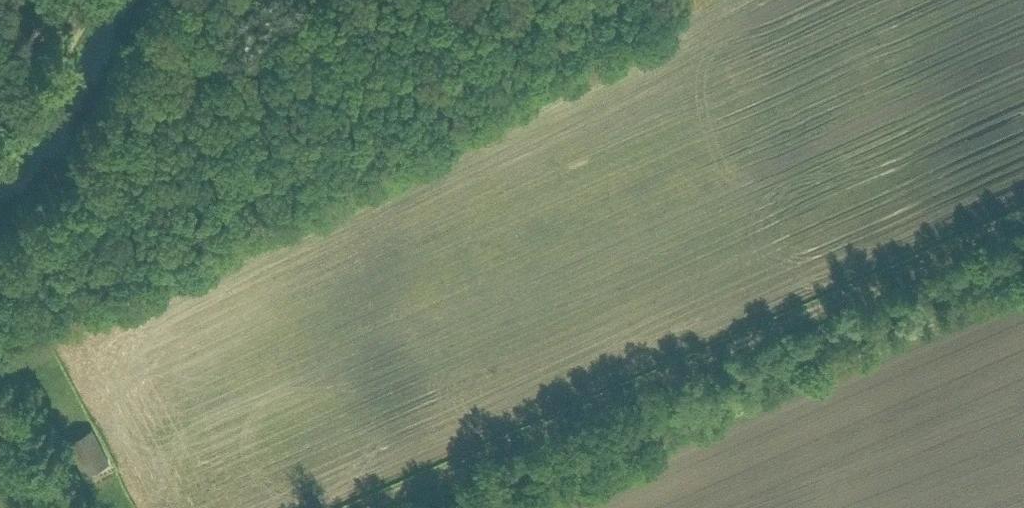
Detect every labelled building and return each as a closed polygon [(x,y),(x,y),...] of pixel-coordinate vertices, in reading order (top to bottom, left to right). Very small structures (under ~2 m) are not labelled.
[(110,461),(92,426),(67,439),(84,474),(110,461)]
